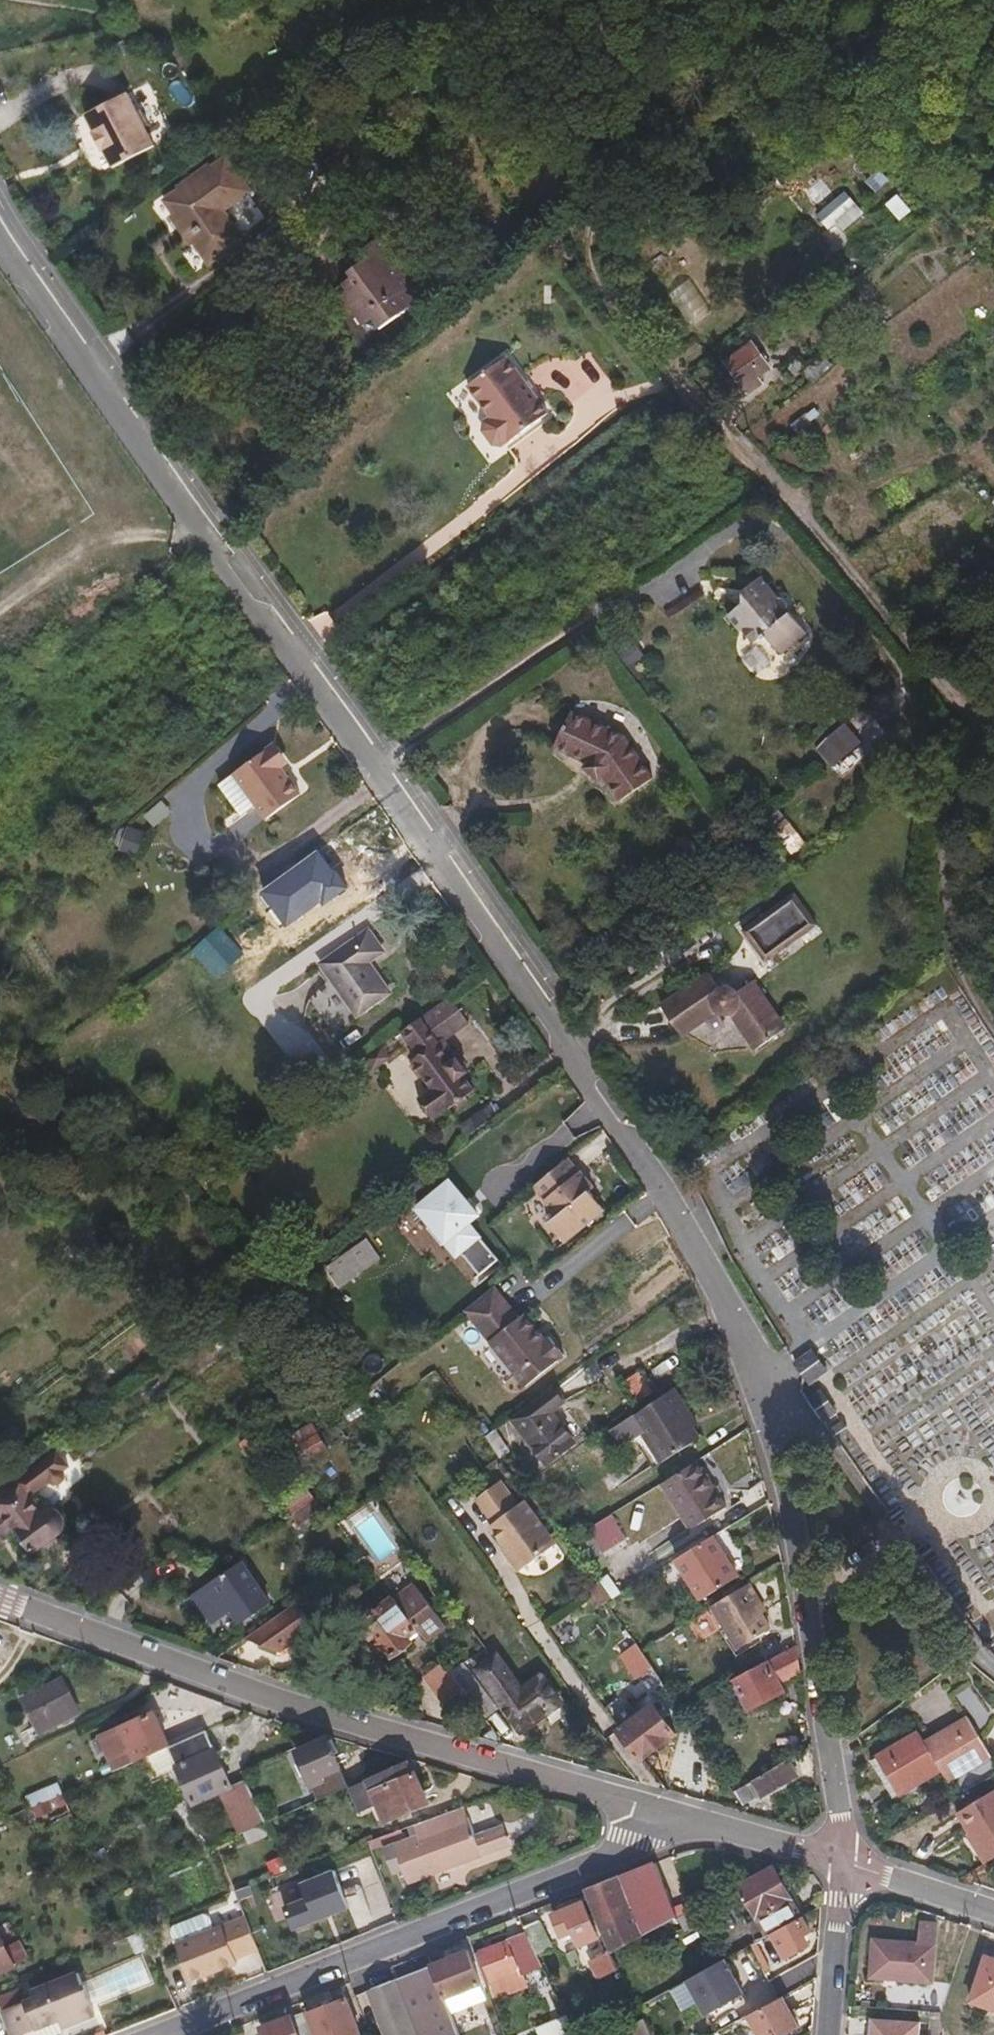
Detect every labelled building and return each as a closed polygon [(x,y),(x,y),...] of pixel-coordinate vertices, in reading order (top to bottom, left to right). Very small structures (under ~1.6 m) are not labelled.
[(155,153),(125,100),(84,124),(95,141),(93,143),(102,160),(105,159),(115,176),(155,153)] [(353,171),(334,146),(308,166),(327,191),(353,171)] [(247,246),(226,218),(252,197),(227,164),(166,210),(176,222),(173,224),(182,236),(187,232),(194,241),(190,243),(198,252),(213,272),(247,246)] [(864,212),(846,192),(818,214),(830,228),(838,222),(844,229),(864,212)] [(915,206),(898,194),(888,203),(902,219),(915,206)] [(194,241),(187,232),(182,236),(195,254),(198,252),(190,243),(194,241)] [(675,252),(651,266),(685,325),(709,311),(675,252)] [(421,316),(394,282),(398,277),(379,253),(356,271),(365,283),(347,297),(355,307),(363,317),(349,328),(372,356),(421,316)] [(347,297),(365,283),(356,271),(353,267),(334,281),(347,297)] [(349,328),(363,317),(355,307),(342,318),(341,325),(343,328),(349,328)] [(879,329),(863,314),(855,321),(870,336),(879,329)] [(771,367),(753,342),(726,362),(749,393),(763,383),(758,377),(771,367)] [(551,406),(505,353),(469,384),(494,413),(488,418),(488,428),(499,441),(507,441),(514,435),(515,436),(551,406)] [(812,382),(833,365),(822,354),(803,373),(812,382)] [(803,372),(792,358),(780,368),(791,382),(803,372)] [(793,611),(793,602),(790,598),(783,598),(764,573),(746,586),(744,600),(728,613),(740,628),(746,629),(757,643),(770,634),(785,652),(810,632),(793,611)] [(654,778),(619,746),(563,717),(546,751),(578,768),(576,773),(598,788),(604,782),(630,805),(654,778)] [(841,720),(813,749),(833,768),(862,739),(841,720)] [(287,757),(273,739),(269,742),(283,761),(287,757)] [(249,790),(281,767),(278,764),(283,761),(269,742),(216,779),(234,802),(242,796),(249,790)] [(298,790),(281,767),(249,790),(266,813),(298,790)] [(320,850),(261,892),(288,930),(348,888),(320,850)] [(764,915),(759,910),(737,928),(766,962),(812,924),(788,895),(764,915)] [(191,950),(207,968),(234,944),(218,926),(191,950)] [(389,992),(367,961),(383,951),(368,931),(323,964),(357,1014),(389,992)] [(665,1031),(709,994),(696,977),(650,1010),(665,1031)] [(776,1034),(743,986),(727,997),(720,992),(712,992),(709,994),(665,1031),(673,1041),(708,1017),(711,1020),(717,1021),(722,1020),(747,1055),(776,1034)] [(468,1023),(449,997),(421,1018),(440,1043),(444,1040),(468,1023)] [(464,1077),(468,1074),(444,1040),(440,1043),(421,1018),(401,1032),(409,1045),(414,1042),(423,1056),(420,1058),(413,1064),(432,1092),(419,1101),(434,1120),(446,1111),(449,1111),(457,1105),(460,1109),(470,1102),(466,1098),(475,1091),(464,1077)] [(423,1056),(414,1042),(409,1045),(420,1058),(423,1056)] [(603,1210),(588,1191),(592,1188),(579,1172),(578,1173),(567,1159),(533,1187),(557,1216),(548,1222),(565,1242),(603,1210)] [(481,1215),(452,1180),(419,1208),(459,1255),(465,1251),(483,1273),(500,1259),(470,1224),(481,1215)] [(365,1270),(351,1251),(323,1271),(337,1290),(365,1270)] [(520,1318),(495,1287),(466,1310),(526,1387),(564,1355),(549,1337),(545,1341),(526,1314),(520,1318)] [(825,1372),(812,1353),(796,1365),(804,1376),(809,1382),(825,1372)] [(698,1437),(692,1427),(687,1419),(692,1415),(675,1387),(630,1416),(650,1447),(660,1462),(698,1437)] [(575,1444),(552,1413),(564,1403),(554,1389),(519,1416),(529,1430),(524,1434),(549,1464),(575,1444)] [(836,1411),(821,1389),(807,1399),(822,1420),(836,1411)] [(698,1423),(692,1415),(687,1419),(692,1427),(698,1423)] [(833,1436),(846,1426),(842,1420),(828,1429),(833,1436)] [(327,1447),(312,1424),(294,1435),(310,1458),(327,1447)] [(496,1430),(487,1437),(499,1457),(501,1459),(511,1451),(496,1430)] [(660,1462),(650,1447),(641,1453),(651,1468),(660,1462)] [(61,1448),(18,1482),(29,1498),(53,1482),(55,1484),(59,1485),(62,1485),(65,1483),(69,1478),(70,1475),(69,1469),(74,1466),(61,1448)] [(726,1507),(698,1460),(660,1483),(690,1530),(726,1507)] [(557,1544),(525,1502),(520,1506),(500,1479),(477,1498),(495,1522),(491,1526),(505,1545),(511,1554),(508,1556),(518,1568),(524,1569),(557,1544)] [(61,1515),(54,1510),(46,1511),(41,1513),(29,1498),(18,1482),(0,1495),(0,1541),(8,1535),(14,1541),(20,1535),(34,1552),(61,1532),(63,1528),(64,1521),(61,1515)] [(316,1497),(307,1485),(283,1503),(291,1514),(315,1498),(316,1497)] [(300,1526),(323,1509),(315,1498),(291,1514),(300,1526)] [(349,1537),(385,1511),(376,1499),(339,1525),(342,1529),(349,1537)] [(907,1514),(902,1504),(888,1513),(895,1522),(907,1514)] [(626,1538),(610,1513),(588,1528),(603,1552),(626,1538)] [(748,1565),(726,1528),(677,1559),(702,1598),(738,1576),(736,1573),(748,1565)] [(8,1535),(0,1541),(0,1544),(4,1548),(14,1541),(8,1535)] [(938,1556),(928,1543),(915,1551),(925,1564),(938,1556)] [(511,1554),(505,1545),(501,1547),(508,1556),(511,1554)] [(270,1604),(241,1561),(195,1594),(214,1623),(232,1611),(242,1604),(251,1618),(270,1604)] [(415,1584),(395,1600),(417,1628),(428,1643),(448,1627),(415,1584)] [(770,1630),(761,1614),(757,1609),(761,1606),(748,1584),(712,1607),(738,1649),(770,1630)] [(395,1600),(393,1597),(358,1623),(369,1638),(376,1634),(391,1654),(410,1640),(408,1636),(417,1628),(395,1600)] [(281,1650),(315,1627),(297,1602),(263,1626),(281,1650)] [(251,1618),(242,1604),(232,1611),(241,1624),(251,1618)] [(765,1612),(761,1606),(757,1609),(761,1614),(765,1612)] [(281,1650),(263,1626),(247,1637),(281,1650)] [(653,1667),(642,1650),(637,1644),(623,1653),(639,1677),(653,1667)] [(780,1685),(800,1675),(795,1645),(733,1680),(749,1708),(783,1691),(780,1685)] [(560,1703),(542,1677),(523,1690),(498,1656),(478,1671),(522,1730),(560,1703)] [(450,1673),(442,1662),(430,1671),(441,1687),(453,1677),(450,1673)] [(496,1712),(462,1665),(450,1673),(453,1677),(485,1720),(496,1712)] [(77,1707),(64,1680),(24,1699),(37,1726),(45,1722),(77,1707)] [(642,1760),(676,1735),(653,1705),(622,1727),(619,1730),(642,1760)] [(50,1731),(81,1716),(77,1707),(45,1722),(50,1731)] [(168,1748),(171,1746),(155,1712),(102,1735),(117,1770),(168,1748)] [(991,1758),(966,1716),(924,1740),(943,1771),(949,1783),(991,1758)] [(901,1797),(943,1771),(924,1740),(918,1729),(876,1755),(901,1797)] [(231,1786),(206,1731),(171,1746),(168,1748),(193,1803),(231,1786)] [(349,1787),(328,1739),(297,1752),(312,1784),(323,1780),(330,1795),(349,1787)] [(761,1796),(798,1775),(789,1759),(735,1791),(743,1803),(758,1793),(761,1796)] [(428,1801),(415,1772),(412,1773),(407,1762),(349,1787),(361,1813),(379,1805),(386,1820),(428,1801)] [(259,1805),(246,1779),(234,1785),(251,1820),(263,1815),(259,1805)] [(63,1794),(58,1784),(41,1792),(45,1802),(63,1794)] [(993,1790),(956,1812),(969,1833),(975,1843),(973,1845),(985,1864),(993,1858),(993,1790)] [(45,1802),(41,1792),(28,1798),(32,1808),(45,1802)] [(277,1811),(271,1800),(259,1805),(263,1815),(267,1823),(302,1807),(299,1801),(277,1811)] [(473,1835),(467,1819),(465,1819),(460,1808),(416,1824),(420,1836),(397,1844),(411,1880),(481,1855),(473,1835)] [(504,1824),(473,1835),(481,1855),(511,1843),(504,1824)] [(371,1850),(404,1837),(402,1829),(368,1842),(371,1850)] [(975,1843),(969,1833),(966,1835),(973,1845),(975,1843)] [(678,1917),(656,1864),(585,1891),(611,1954),(678,1917)] [(774,1864),(737,1884),(766,1937),(772,1934),(804,1917),(774,1864)] [(697,1865),(688,1869),(696,1885),(705,1881),(697,1865)] [(350,1908),(336,1870),(303,1883),(309,1896),(287,1906),(296,1928),(350,1908)] [(554,1914),(564,1937),(575,1932),(577,1937),(581,1946),(599,1938),(585,1902),(554,1914)] [(804,1917),(772,1934),(786,1961),(807,1948),(802,1939),(812,1933),(804,1917)] [(259,1950),(247,1918),(177,1947),(192,1983),(239,1964),(237,1959),(259,1950)] [(525,1927),(537,1955),(554,1948),(540,1920),(525,1927)] [(874,1940),(871,1977),(932,1982),(937,1923),(922,1922),(920,1944),(874,1940)] [(575,1932),(564,1937),(566,1942),(577,1937),(575,1932)] [(15,1966),(0,1933),(0,1973),(15,1966)] [(508,1941),(519,1970),(526,1967),(515,1938),(508,1941)] [(516,1971),(519,1970),(508,1941),(480,1951),(491,1981),(494,1980),(500,1996),(522,1987),(516,1971)] [(446,1999),(480,1985),(467,1952),(432,1965),(446,1999)] [(598,1978),(618,1967),(611,1954),(591,1964),(598,1978)] [(970,2001),(993,2009),(993,1960),(985,1957),(970,2001)] [(745,1995),(726,1959),(686,1980),(706,2016),(745,1995)] [(432,1965),(365,1992),(382,2034),(460,2034),(452,2015),(446,1999),(432,1965)] [(96,2015),(79,1972),(31,1991),(34,1999),(3,2012),(13,2034),(24,2034),(59,2021),(63,2028),(96,2015)] [(446,1999),(452,2015),(486,2001),(480,1985),(446,1999)] [(623,2009),(637,2002),(634,1995),(620,2001),(623,2009)] [(758,2034),(786,2034),(800,2027),(785,1996),(748,2015),(758,2034)] [(309,2015),(317,2034),(351,2034),(359,2032),(347,2001),(309,2015)] [(637,2002),(623,2009),(614,2013),(621,2028),(625,2027),(645,2019),(639,2006),(637,2002)] [(497,2010),(488,2014),(496,2034),(507,2034),(497,2010)] [(305,2011),(264,2027),(267,2034),(313,2034),(305,2011)] [(748,2015),(737,2021),(745,2034),(758,2034),(748,2015)] [(540,2034),(575,2034),(566,2016),(537,2028),(540,2034)] [(625,2027),(629,2034),(652,2034),(650,2030),(645,2019),(625,2027)] [(920,2023),(873,2020),(872,2034),(919,2034),(920,2023)] [(919,2034),(929,2034),(929,2024),(920,2023),(919,2034)] [(650,2030),(652,2034),(669,2034),(664,2024),(650,2030)]
